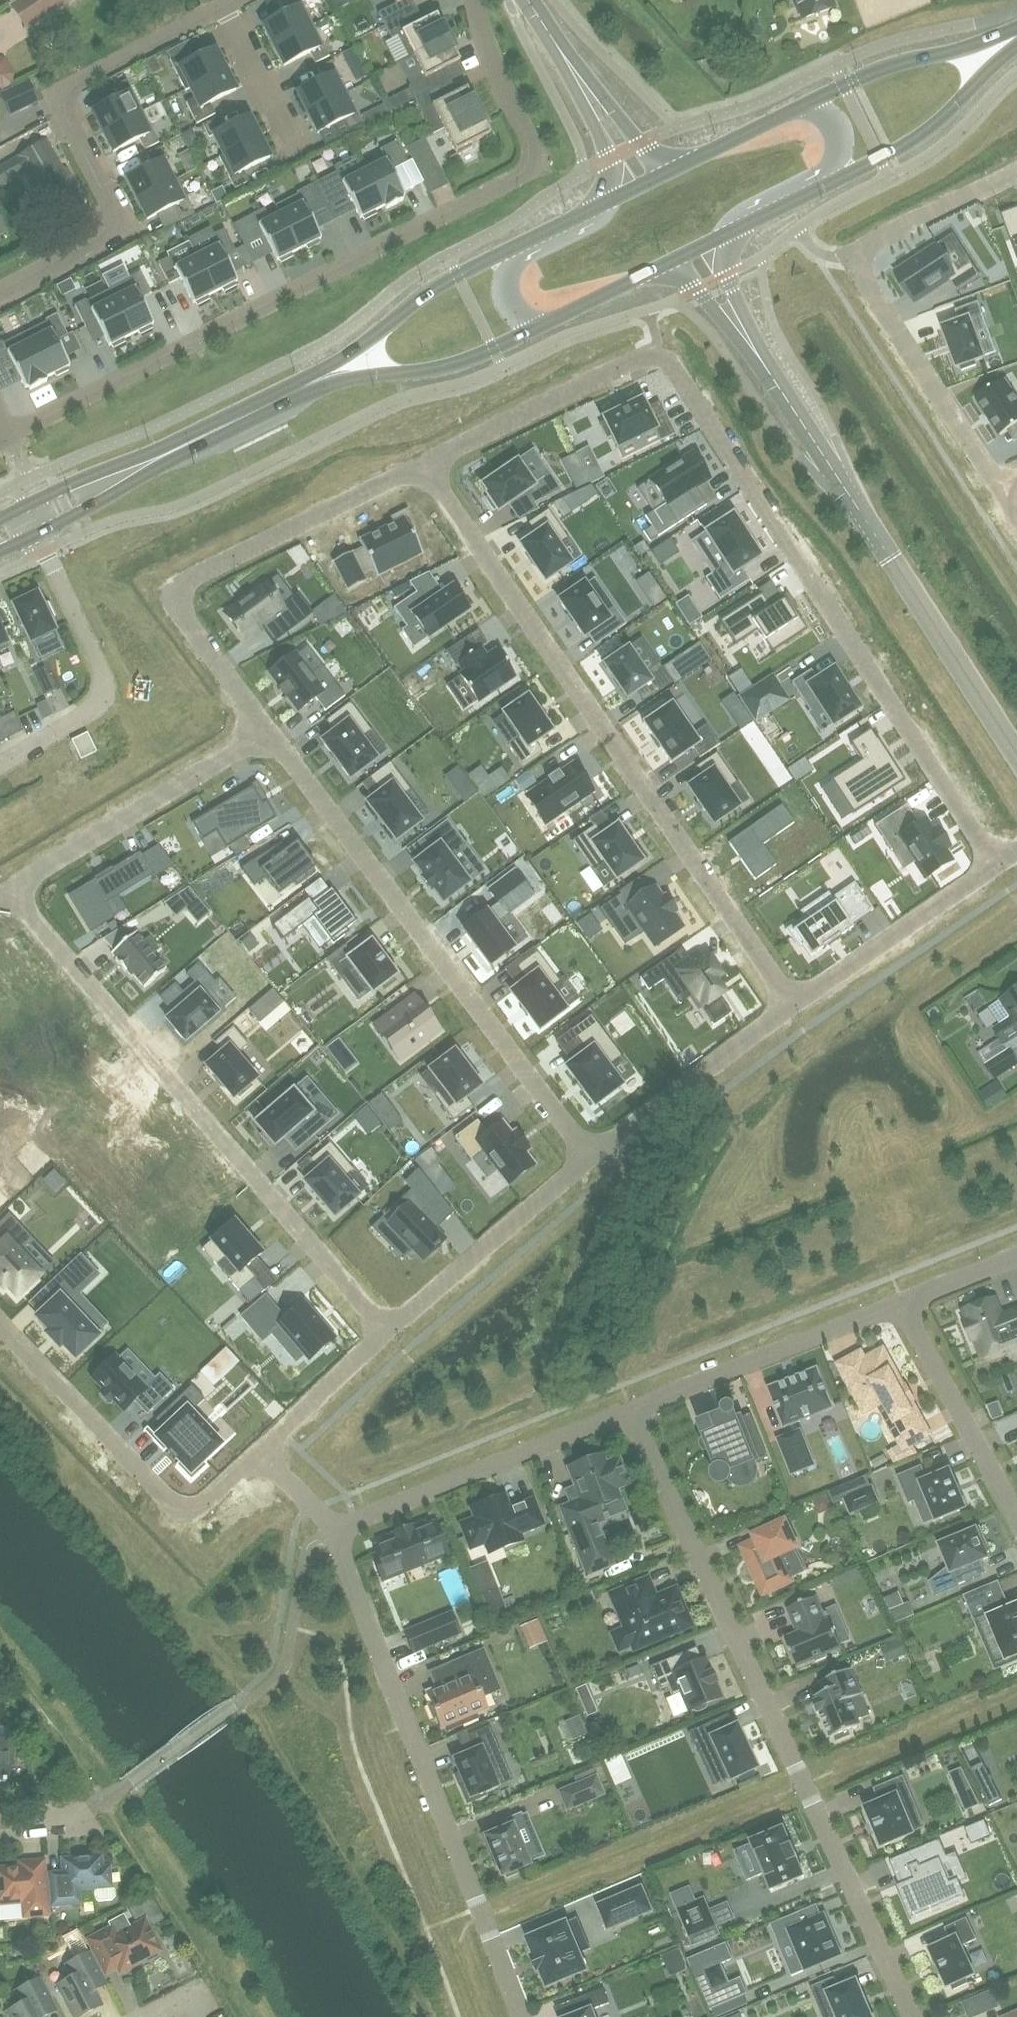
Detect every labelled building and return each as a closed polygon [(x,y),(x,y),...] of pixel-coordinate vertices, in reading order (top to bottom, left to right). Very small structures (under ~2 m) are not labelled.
[(43,18),(70,0),(32,0),(43,18)] [(263,25),(274,46),(314,25),(301,0),(283,0),(289,12),(263,25)] [(349,4),(346,0),(331,0),(336,10),(349,4)] [(385,26),(417,9),(412,0),(394,0),(396,4),(379,13),(385,26)] [(802,19),(834,8),(832,0),(795,0),(802,19)] [(402,33),(413,56),(448,38),(437,15),(423,21),(417,9),(385,26),(391,38),(402,33)] [(314,25),(274,46),(284,66),(310,53),(316,64),(330,57),(314,25)] [(415,99),(448,83),(451,81),(445,69),(460,61),(448,38),(413,56),(409,58),(410,59),(414,56),(422,72),(409,87),(410,89),(389,100),(394,109),(415,98),(415,99)] [(170,59),(185,90),(226,70),(215,49),(189,63),(184,52),(170,59)] [(7,55),(0,58),(0,87),(2,91),(21,81),(7,55)] [(308,113),(348,93),(332,61),(318,69),(323,79),(297,93),(308,113)] [(236,90),(226,70),(185,90),(186,91),(190,89),(195,98),(186,103),(197,124),(215,114),(210,104),(236,90)] [(93,112),(103,132),(143,112),(128,80),(113,88),(119,98),(93,112)] [(29,82),(1,95),(11,116),(38,102),(29,82)] [(438,88),(415,99),(422,112),(432,106),(444,129),(479,111),(467,88),(457,93),(444,100),(438,88)] [(348,93),(308,113),(318,134),(344,120),(350,131),(364,124),(348,93)] [(160,103),(143,112),(103,132),(113,153),(140,139),(145,150),(159,143),(150,124),(166,116),(160,103)] [(491,135),(479,111),(444,129),(457,155),(450,158),(450,159),(476,147),(475,145),(474,146),(473,143),(491,135)] [(219,157),(219,158),(260,137),(249,117),(223,130),(218,119),(204,126),(209,138),(214,135),(223,155),(219,157)] [(270,158),(260,137),(219,158),(235,189),(250,182),(244,171),(270,158)] [(406,148),(419,175),(437,166),(424,139),(406,148)] [(25,189),(34,184),(47,207),(38,213),(38,216),(27,222),(34,235),(38,237),(57,226),(86,210),(46,141),(17,158),(0,168),(0,185),(1,186),(18,176),(25,189)] [(384,156),(359,168),(380,209),(385,206),(386,209),(403,201),(402,198),(405,196),(392,171),(408,162),(397,141),(381,150),(384,156)] [(127,179),(137,199),(173,181),(163,161),(167,159),(162,148),(147,155),(153,166),(127,179)] [(375,211),(380,209),(359,168),(340,178),(337,172),(326,178),(337,199),(348,193),(361,219),(363,217),(365,220),(377,214),(375,211)] [(183,201),(173,181),(137,199),(147,220),(174,207),(179,217),(193,210),(188,199),(183,201)] [(298,194),(276,206),(299,250),(307,246),(308,249),(320,243),(318,240),(321,239),(308,213),(319,208),(309,186),(297,192),(298,194)] [(254,214),(242,220),(253,242),(264,236),(273,254),(277,261),(280,260),(281,263),(293,257),(292,254),(299,250),(276,206),(278,210),(268,215),(265,209),(254,214)] [(1001,214),(1010,240),(1016,238),(1016,208),(1001,214)] [(236,286),(235,283),(237,281),(225,256),(236,251),(225,229),(213,235),(217,241),(195,252),(215,293),(223,289),(224,292),(236,286)] [(940,244),(896,273),(915,303),(949,281),(957,292),(981,277),(972,264),(959,273),(940,244)] [(215,293),(195,252),(194,253),(196,257),(175,268),(170,257),(158,263),(169,284),(180,279),(193,304),(196,303),(198,306),(210,300),(208,297),(215,293)] [(131,280),(109,291),(131,335),(139,332),(141,335),(152,329),(151,326),(154,324),(141,299),(152,293),(141,272),(130,278),(131,280)] [(124,339),(131,335),(109,291),(87,302),(86,299),(75,305),(85,327),(97,321),(109,347),(112,345),(114,348),(126,342),(124,339)] [(960,323),(943,329),(958,369),(961,368),(962,371),(977,366),(975,362),(984,359),(970,321),(983,316),(978,303),(956,311),(960,323)] [(25,333),(48,378),(55,374),(57,377),(69,371),(67,368),(70,366),(57,341),(68,335),(57,314),(46,320),(47,322),(25,333)] [(25,333),(3,344),(2,342),(0,343),(0,370),(13,363),(25,389),(29,387),(30,390),(47,382),(46,379),(48,378),(25,333)] [(977,399),(1001,436),(1016,426),(1016,401),(1004,381),(977,399)] [(604,422),(600,424),(607,439),(612,437),(618,449),(656,430),(661,441),(675,434),(659,402),(647,408),(642,399),(627,407),(627,406),(618,410),(618,411),(603,418),(604,422)] [(653,512),(645,516),(652,526),(659,537),(707,505),(696,488),(705,483),(710,479),(693,452),(651,480),(666,503),(653,512)] [(505,470),(483,485),(489,494),(487,495),(489,498),(486,499),(494,511),(497,509),(498,511),(508,504),(524,493),(532,505),(535,504),(562,491),(549,472),(548,472),(535,481),(521,459),(520,460),(516,462),(514,460),(503,467),(505,470)] [(604,477),(600,468),(587,474),(591,483),(604,477)] [(585,470),(571,477),(577,489),(590,482),(585,470)] [(590,485),(563,498),(571,510),(596,494),(590,485)] [(362,545),(334,560),(349,589),(367,580),(363,573),(374,567),(377,574),(423,551),(410,526),(415,524),(407,508),(391,516),(394,521),(359,539),(362,545)] [(536,535),(522,545),(529,556),(528,556),(535,566),(536,566),(546,580),(570,563),(558,545),(567,538),(548,510),(528,523),(536,535)] [(705,532),(691,542),(712,574),(706,578),(720,600),(750,580),(742,569),(759,558),(761,557),(760,555),(759,555),(750,541),(751,541),(743,530),(734,516),(733,514),(731,515),(732,516),(728,518),(725,513),(710,523),(713,528),(707,532),(707,531),(705,532)] [(643,540),(634,546),(641,556),(650,550),(643,540)] [(399,598),(411,589),(407,583),(395,591),(399,598)] [(584,583),(559,600),(569,614),(575,624),(575,623),(584,637),(587,635),(597,628),(605,639),(626,624),(606,595),(597,602),(585,585),(584,583)] [(265,584),(225,614),(245,639),(262,626),(274,643),(313,613),(298,594),(294,597),(282,606),(265,584)] [(416,593),(394,609),(407,627),(407,628),(417,622),(429,638),(468,611),(459,597),(460,597),(453,587),(443,594),(429,604),(420,590),(416,593)] [(654,608),(667,599),(661,591),(649,599),(654,608)] [(38,593),(13,605),(31,643),(36,654),(43,650),(38,639),(56,631),(50,620),(54,618),(47,603),(43,605),(38,593)] [(762,594),(720,621),(735,645),(758,630),(772,652),(808,630),(787,598),(771,608),(762,594)] [(688,596),(674,605),(686,622),(699,613),(688,596)] [(335,597),(324,605),(334,619),(347,612),(335,597)] [(9,648),(0,628),(0,652),(9,648)] [(470,637),(447,653),(456,666),(460,664),(465,673),(460,677),(477,702),(515,676),(506,664),(510,662),(502,651),(499,654),(497,651),(487,658),(480,649),(480,648),(479,649),(470,637)] [(607,662),(604,665),(627,699),(637,692),(646,686),(653,696),(672,682),(662,667),(659,663),(642,638),(628,648),(620,654),(618,651),(606,659),(607,662)] [(699,642),(669,662),(681,680),(711,659),(699,642)] [(296,654),(270,673),(281,687),(278,689),(279,691),(280,690),(285,697),(284,697),(285,699),(288,697),(299,711),(316,698),(325,711),(345,696),(322,665),(311,674),(297,655),(296,654)] [(34,673),(44,696),(56,690),(45,668),(34,673)] [(741,670),(728,678),(740,695),(752,687),(741,670)] [(811,670),(792,683),(811,712),(821,705),(833,725),(859,708),(849,693),(851,692),(850,690),(848,692),(844,686),(846,684),(845,683),(843,684),(834,670),(818,680),(811,670)] [(772,677),(741,698),(756,721),(788,700),(772,677)] [(504,712),(503,713),(504,715),(520,738),(508,745),(522,766),(542,752),(536,742),(551,732),(553,731),(551,729),(551,730),(543,718),(543,717),(538,709),(537,709),(529,697),(528,695),(526,697),(527,697),(525,698),(522,695),(510,703),(512,707),(505,712),(504,712)] [(46,701),(37,705),(44,720),(53,715),(46,701)] [(335,732),(323,741),(332,754),(332,755),(340,766),(341,765),(350,778),(376,759),(360,738),(371,730),(350,703),(326,721),(335,732)] [(645,722),(643,723),(644,725),(645,725),(654,738),(653,738),(661,749),(670,761),(670,762),(671,763),(673,762),(672,762),(693,748),(700,758),(720,744),(706,725),(693,734),(673,705),(672,703),(670,705),(661,712),(658,708),(644,717),(647,721),(645,722)] [(731,717),(740,729),(753,720),(744,708),(731,717)] [(0,728),(0,742),(10,737),(4,726),(0,728)] [(862,760),(831,780),(854,814),(905,781),(889,756),(886,758),(881,751),(884,748),(877,737),(876,738),(871,729),(850,743),(862,760)] [(87,733),(71,741),(81,760),(97,752),(87,733)] [(703,777),(689,787),(697,800),(697,801),(704,811),(705,811),(714,824),(738,807),(739,807),(726,789),(736,782),(716,753),(697,767),(703,777)] [(803,759),(787,769),(795,781),(811,770),(803,759)] [(549,781),(533,792),(552,820),(593,791),(575,764),(560,773),(559,771),(557,772),(558,773),(549,779),(548,778),(547,779),(549,781)] [(373,799),(368,803),(378,817),(385,827),(386,826),(396,840),(420,822),(401,796),(410,789),(393,767),(374,782),(382,792),(373,799)] [(501,769),(488,779),(495,790),(509,780),(501,769)] [(529,772),(516,781),(523,791),(536,782),(529,772)] [(470,785),(459,793),(464,800),(475,792),(470,785)] [(251,787),(192,823),(203,841),(216,832),(226,849),(230,846),(237,856),(249,849),(243,839),(277,818),(267,802),(267,801),(263,804),(252,786),(251,787)] [(907,805),(875,826),(892,852),(904,844),(925,877),(951,860),(944,850),(948,847),(937,829),(933,831),(926,821),(919,825),(918,823),(914,826),(904,809),(907,807),(907,805)] [(782,806),(728,843),(754,880),(775,866),(762,846),(794,824),(782,806)] [(416,863),(414,864),(424,877),(422,878),(431,891),(433,890),(443,902),(468,884),(468,883),(449,858),(465,846),(447,822),(422,841),(430,852),(416,863)] [(593,827),(572,842),(591,870),(605,861),(617,878),(641,861),(631,847),(632,846),(625,836),(625,837),(617,826),(614,829),(603,837),(595,826),(593,827)] [(865,838),(861,832),(851,838),(855,845),(865,838)] [(248,864),(241,869),(254,886),(265,877),(279,895),(295,883),(297,886),(316,872),(313,869),(316,867),(297,842),(281,854),(275,847),(248,864)] [(159,846),(153,850),(166,871),(174,865),(159,846)] [(96,881),(70,897),(91,931),(113,918),(104,904),(152,875),(140,854),(113,870),(112,868),(106,871),(108,873),(101,878),(100,875),(94,878),(96,881)] [(517,871),(491,891),(499,902),(509,915),(511,914),(535,895),(517,871)] [(788,928),(786,930),(791,937),(796,943),(796,942),(800,948),(803,946),(810,956),(828,944),(830,946),(831,945),(829,943),(837,938),(838,940),(839,939),(838,938),(852,928),(850,925),(862,917),(861,916),(871,909),(872,911),(873,910),(855,883),(845,889),(846,889),(829,901),(832,905),(808,921),(806,918),(794,926),(794,925),(789,929),(788,928)] [(189,887),(165,903),(176,917),(185,909),(198,898),(189,887)] [(309,898),(272,925),(283,940),(302,926),(313,917),(331,941),(333,944),(349,932),(347,929),(357,921),(332,888),(329,890),(313,902),(309,897),(309,898)] [(621,895),(600,909),(613,929),(625,945),(639,935),(645,931),(655,946),(682,928),(673,914),(676,911),(666,897),(663,899),(660,896),(656,890),(655,888),(648,893),(630,906),(622,894),(621,895)] [(499,902),(463,929),(490,965),(514,948),(496,925),(509,915),(499,902)] [(590,913),(576,923),(582,932),(596,922),(590,913)] [(122,944),(112,953),(116,959),(115,960),(126,972),(127,971),(131,977),(133,975),(145,988),(165,971),(143,944),(145,943),(136,933),(125,942),(125,941),(122,944)] [(251,936),(242,943),(249,952),(258,945),(251,936)] [(346,945),(326,959),(340,977),(353,967),(372,992),(373,993),(382,986),(385,990),(396,981),(393,977),(397,975),(387,962),(387,961),(382,954),(381,954),(371,941),(353,955),(346,945)] [(9,989),(2,980),(16,967),(0,948),(0,997),(9,989)] [(518,988),(512,992),(522,1006),(521,1006),(529,1016),(529,1015),(540,1029),(565,1010),(550,989),(559,982),(559,981),(537,953),(518,967),(528,980),(518,988)] [(698,956),(676,971),(713,1026),(732,1013),(719,995),(723,992),(714,979),(720,975),(709,960),(703,964),(698,956)] [(665,962),(641,978),(649,990),(673,974),(665,962)] [(173,1014),(167,1020),(185,1042),(225,1007),(210,989),(216,984),(215,982),(199,963),(187,974),(194,982),(183,992),(181,993),(188,1001),(173,1014)] [(1002,1000),(990,1008),(1001,1025),(995,1029),(1001,1039),(978,1053),(995,1079),(1016,1064),(1016,1061),(1010,1051),(1009,1051),(1005,1044),(1016,1037),(1016,990),(1002,1000)] [(414,997),(378,1024),(391,1042),(396,1038),(408,1054),(439,1030),(414,997)] [(588,1052),(567,1067),(595,1104),(621,1085),(607,1066),(621,1056),(591,1016),(572,1030),(588,1052)] [(223,1052),(206,1066),(234,1098),(235,1097),(238,1100),(250,1089),(248,1086),(256,1078),(237,1055),(248,1045),(233,1028),(215,1043),(223,1052)] [(333,1059),(347,1049),(339,1039),(326,1049),(333,1059)] [(430,1070),(444,1088),(434,1095),(435,1095),(454,1121),(473,1106),(466,1097),(480,1086),(473,1076),(473,1075),(466,1065),(465,1066),(454,1052),(430,1070)] [(293,1091),(255,1123),(264,1133),(261,1135),(270,1146),(273,1144),(274,1145),(284,1137),(288,1134),(288,1135),(297,1127),(297,1126),(298,1125),(310,1138),(338,1115),(319,1094),(307,1079),(293,1091)] [(370,1103),(377,1113),(390,1102),(383,1093),(370,1103)] [(368,1106),(357,1114),(371,1133),(382,1124),(368,1106)] [(477,1121),(455,1138),(472,1160),(483,1152),(498,1171),(508,1185),(535,1165),(526,1152),(530,1150),(516,1131),(512,1135),(502,1122),(487,1134),(477,1121)] [(319,1170),(306,1182),(334,1216),(357,1196),(342,1179),(353,1169),(330,1143),(310,1160),(319,1170)] [(36,1147),(28,1155),(44,1173),(53,1165),(36,1147)] [(425,1173),(437,1164),(441,1161),(431,1149),(416,1161),(425,1173)] [(401,1212),(388,1225),(402,1240),(392,1249),(401,1259),(412,1249),(423,1261),(439,1245),(438,1243),(444,1237),(421,1213),(439,1195),(418,1169),(407,1180),(415,1188),(395,1206),(401,1212)] [(54,1172),(44,1181),(53,1190),(63,1181),(54,1172)] [(4,1289),(7,1286),(17,1297),(40,1276),(41,1277),(55,1264),(31,1238),(9,1215),(0,1224),(0,1285),(4,1289)] [(234,1221),(202,1249),(216,1265),(225,1257),(238,1272),(229,1280),(239,1292),(249,1304),(261,1294),(264,1291),(254,1279),(245,1268),(257,1258),(262,1254),(250,1240),(251,1240),(243,1230),(242,1231),(234,1221)] [(57,1298),(39,1315),(52,1328),(49,1331),(62,1345),(65,1342),(78,1356),(101,1334),(69,1300),(101,1269),(84,1251),(46,1287),(57,1298)] [(265,1296),(241,1317),(262,1342),(280,1326),(309,1360),(335,1338),(303,1302),(284,1318),(265,1296)] [(1008,1314),(1008,1315),(1002,1317),(1000,1312),(998,1313),(995,1305),(997,1304),(995,1299),(964,1311),(968,1321),(964,1322),(972,1342),(978,1340),(985,1357),(983,1358),(983,1359),(1008,1349),(1012,1358),(1016,1356),(1016,1310),(1008,1314)] [(867,1375),(849,1385),(858,1402),(865,1414),(879,1406),(900,1445),(888,1452),(894,1464),(918,1454),(912,1444),(929,1435),(911,1400),(912,1400),(905,1388),(904,1389),(886,1356),(882,1353),(877,1353),(866,1360),(863,1363),(863,1368),(867,1375)] [(114,1356),(92,1377),(125,1411),(138,1398),(150,1411),(173,1389),(160,1375),(145,1389),(114,1356)] [(785,1427),(833,1408),(817,1369),(769,1388),(785,1427)] [(163,1429),(154,1437),(165,1449),(163,1451),(192,1481),(207,1466),(204,1462),(222,1445),(191,1412),(200,1404),(187,1390),(155,1420),(163,1429)] [(710,1420),(700,1424),(704,1434),(707,1433),(707,1435),(705,1436),(707,1442),(705,1443),(704,1444),(704,1446),(704,1448),(705,1450),(707,1451),(709,1452),(711,1451),(718,1468),(715,1471),(714,1474),(714,1478),(716,1481),(718,1484),(722,1484),(726,1484),(729,1482),(731,1480),(733,1483),(736,1485),(741,1487),(745,1487),(750,1486),(753,1483),(756,1480),(758,1475),(758,1471),(756,1466),(754,1463),(768,1457),(751,1414),(738,1420),(735,1413),(735,1409),(734,1407),(732,1405),(729,1405),(726,1406),(725,1409),(725,1411),(726,1414),(727,1416),(722,1418),(720,1414),(719,1415),(719,1416),(712,1419),(713,1421),(711,1422),(710,1420)] [(808,1448),(785,1457),(792,1474),(815,1465),(808,1448)] [(580,1502),(570,1506),(563,1509),(563,1508),(562,1509),(588,1573),(610,1565),(611,1568),(616,1566),(599,1525),(603,1523),(600,1515),(606,1512),(602,1504),(618,1498),(616,1492),(632,1485),(620,1455),(604,1462),(601,1456),(570,1468),(582,1498),(580,1502)] [(910,1503),(915,1501),(926,1496),(936,1521),(966,1508),(950,1470),(938,1476),(936,1472),(925,1476),(922,1467),(899,1477),(910,1503)] [(879,1502),(872,1487),(845,1499),(851,1514),(879,1502)] [(503,1495),(501,1496),(472,1507),(476,1519),(461,1524),(471,1548),(486,1542),(490,1553),(521,1541),(518,1534),(542,1524),(533,1500),(509,1510),(503,1495)] [(384,1581),(406,1572),(425,1565),(447,1556),(434,1523),(414,1530),(412,1527),(393,1535),(394,1538),(375,1546),(378,1554),(374,1556),(384,1581)] [(758,1541),(743,1548),(752,1565),(751,1566),(752,1567),(754,1566),(757,1573),(755,1574),(756,1575),(764,1593),(791,1581),(789,1578),(803,1572),(792,1548),(796,1547),(785,1523),(756,1537),(758,1541)] [(980,1561),(982,1561),(988,1558),(987,1554),(992,1552),(981,1526),(980,1527),(980,1529),(966,1534),(965,1532),(954,1537),(955,1539),(940,1545),(949,1567),(929,1582),(935,1595),(982,1575),(978,1566),(980,1561)] [(487,1564),(470,1570),(474,1579),(484,1575),(482,1571),(488,1568),(487,1564)] [(648,1577),(608,1594),(623,1628),(611,1633),(618,1652),(631,1647),(633,1652),(693,1627),(676,1587),(656,1595),(648,1577)] [(1002,1667),(1016,1661),(1016,1604),(1009,1607),(998,1582),(964,1596),(970,1609),(984,1602),(988,1613),(981,1616),(988,1635),(994,1632),(999,1646),(994,1648),(1002,1667)] [(884,1599),(889,1611),(904,1605),(899,1593),(884,1599)] [(841,1647),(840,1644),(830,1621),(826,1623),(815,1598),(789,1609),(799,1634),(786,1639),(797,1666),(814,1659),(816,1662),(827,1658),(826,1654),(841,1647)] [(442,1621),(408,1636),(407,1636),(414,1653),(449,1639),(442,1621)] [(530,1643),(543,1638),(536,1621),(522,1626),(530,1643)] [(442,1728),(444,1727),(458,1721),(460,1720),(462,1725),(478,1718),(476,1714),(486,1709),(482,1698),(476,1683),(494,1676),(483,1650),(449,1664),(456,1681),(436,1689),(427,1693),(432,1703),(428,1705),(434,1719),(438,1717),(439,1719),(442,1728)] [(685,1664),(681,1654),(650,1667),(660,1690),(667,1686),(672,1697),(681,1693),(688,1712),(692,1710),(697,1712),(705,1709),(707,1704),(722,1698),(715,1683),(716,1682),(716,1681),(715,1682),(711,1673),(712,1673),(712,1672),(711,1672),(705,1659),(690,1665),(685,1664)] [(861,1726),(859,1719),(851,1700),(862,1695),(852,1669),(821,1682),(825,1693),(814,1698),(816,1702),(812,1703),(817,1714),(820,1713),(831,1738),(835,1737),(837,1742),(851,1736),(849,1731),(861,1726)] [(586,1685),(576,1690),(580,1700),(590,1696),(586,1685)] [(710,1723),(689,1733),(699,1754),(714,1747),(729,1779),(730,1781),(738,1777),(740,1781),(755,1774),(753,1770),(757,1768),(749,1751),(745,1741),(744,1741),(736,1724),(733,1726),(716,1734),(710,1723)] [(485,1792),(498,1787),(487,1762),(502,1755),(490,1726),(468,1735),(475,1750),(454,1759),(459,1773),(464,1784),(460,1786),(467,1804),(486,1796),(485,1792)] [(3,1782),(3,1783),(6,1783),(6,1782),(11,1781),(10,1765),(13,1765),(11,1740),(0,1741),(0,1782),(3,1782)] [(623,1766),(618,1754),(604,1760),(609,1772),(623,1766)] [(958,1790),(970,1785),(962,1769),(951,1774),(958,1790)] [(604,1795),(596,1776),(559,1792),(567,1810),(604,1795)] [(991,1777),(978,1783),(990,1806),(1003,1800),(998,1792),(997,1792),(992,1781),(993,1780),(991,1776),(991,1777)] [(914,1834),(914,1832),(905,1812),(916,1808),(904,1777),(875,1789),(880,1802),(866,1808),(871,1822),(870,1822),(876,1834),(882,1847),(914,1834)] [(529,1865),(520,1842),(516,1832),(527,1827),(521,1814),(506,1820),(509,1826),(484,1836),(501,1877),(505,1875),(506,1879),(518,1874),(516,1870),(529,1865)] [(985,1821),(967,1829),(973,1844),(991,1836),(985,1821)] [(753,1844),(735,1851),(747,1881),(765,1874),(772,1889),(771,1889),(772,1891),(774,1890),(803,1878),(805,1877),(805,1875),(804,1875),(797,1860),(798,1859),(792,1845),(785,1830),(785,1829),(785,1827),(782,1828),(783,1829),(753,1841),(753,1840),(751,1841),(752,1843),(753,1843),(753,1844)] [(940,1841),(895,1860),(908,1890),(904,1891),(915,1917),(912,1918),(913,1921),(965,1899),(964,1897),(963,1897),(957,1884),(956,1881),(950,1884),(941,1862),(947,1860),(946,1857),(940,1841)] [(49,1874),(52,1906),(80,1903),(79,1890),(94,1888),(94,1897),(99,1901),(112,1899),(116,1895),(115,1889),(111,1886),(110,1867),(102,1867),(101,1856),(62,1859),(63,1873),(61,1873),(61,1874),(51,1875),(51,1874),(49,1874)] [(31,1916),(49,1915),(47,1895),(44,1861),(40,1861),(41,1862),(31,1863),(31,1862),(27,1862),(27,1866),(0,1868),(0,1905),(24,1903),(25,1917),(31,1916)] [(654,1911),(643,1886),(598,1905),(608,1931),(654,1911)] [(690,1936),(715,1926),(704,1899),(690,1905),(689,1903),(685,1905),(685,1907),(679,1910),(690,1936)] [(801,1912),(771,1924),(778,1942),(792,1937),(805,1969),(805,1971),(807,1970),(841,1956),(842,1955),(842,1954),(841,1954),(825,1916),(826,1916),(825,1914),(823,1915),(824,1915),(822,1916),(806,1923),(801,1912)] [(88,1940),(98,1959),(106,1974),(118,1968),(120,1973),(142,1961),(141,1960),(145,1958),(148,1960),(157,1956),(157,1952),(161,1950),(146,1920),(131,1928),(124,1915),(110,1923),(112,1927),(88,1940)] [(950,1940),(930,1949),(948,1988),(952,1986),(954,1990),(968,1983),(966,1979),(975,1975),(962,1947),(977,1940),(967,1918),(945,1929),(950,1940)] [(586,1968),(580,1954),(568,1925),(567,1922),(565,1924),(531,1938),(530,1938),(528,1939),(529,1941),(536,1956),(534,1957),(534,1956),(532,1957),(533,1960),(537,1969),(538,1972),(540,1971),(540,1970),(541,1970),(547,1985),(548,1987),(551,1986),(550,1986),(585,1971),(585,1972),(587,1971),(586,1968)] [(730,1983),(723,1964),(734,1960),(727,1943),(688,1959),(710,2011),(748,1994),(741,1978),(730,1983)] [(101,1975),(90,1953),(66,1965),(73,1978),(58,1985),(74,2016),(80,2016),(102,2006),(94,1991),(106,1985),(101,1975)] [(811,1988),(823,2016),(829,2016),(837,2014),(839,2016),(871,2016),(868,2009),(868,2008),(864,1997),(863,1997),(856,1982),(840,1989),(835,1978),(811,1988)] [(40,1979),(17,1991),(23,2004),(8,2011),(11,2016),(46,2016),(57,2011),(40,1979)] [(572,2016),(595,2016),(593,2011),(610,2004),(604,1989),(575,2001),(580,2014),(572,2016)] [(991,1992),(977,1998),(983,2013),(998,2007),(991,1992)]
